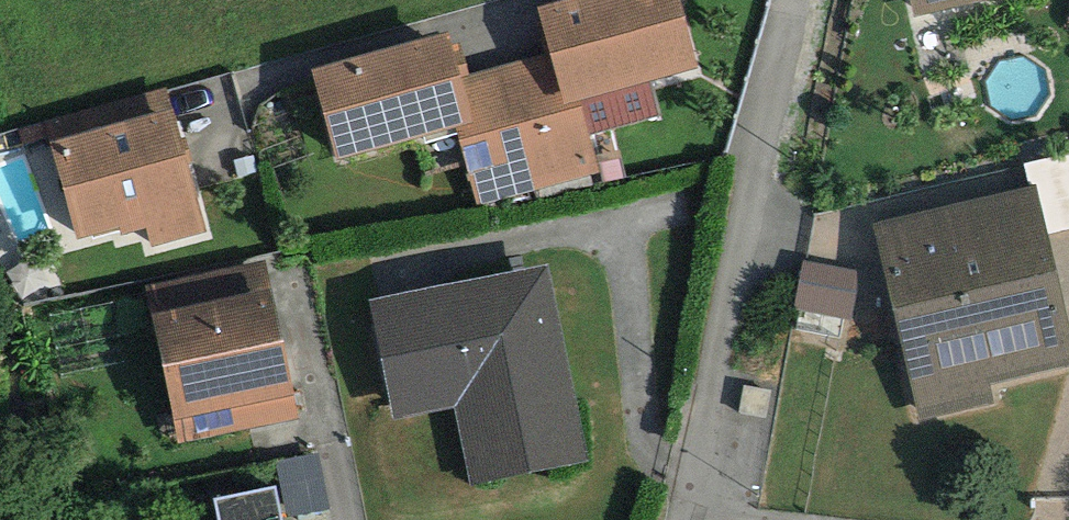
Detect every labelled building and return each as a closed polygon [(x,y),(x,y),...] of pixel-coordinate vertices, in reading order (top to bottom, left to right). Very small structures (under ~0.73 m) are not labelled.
[(537,7),(550,52),(565,105),(580,101),(590,136),(659,115),(651,82),(697,68),(679,0),(562,0),(537,7)] [(913,16),(984,0),(910,0),(913,16)] [(449,31),(311,68),(337,158),(456,126),(472,122),(460,76),(453,46),(449,31)] [(460,76),(468,74),(461,44),(453,46),(460,76)] [(550,52),(501,65),(535,191),(600,173),(590,136),(580,101),(565,105),(550,52)] [(477,206),(535,191),(501,65),(468,74),(460,76),(472,122),(456,126),(456,129),(477,206)] [(50,142),(172,107),(167,87),(44,121),(50,142)] [(172,107),(50,142),(77,239),(120,228),(121,234),(146,228),(151,247),(207,232),(172,107)] [(1029,185),(1036,183),(1048,235),(1068,230),(1068,154),(1024,164),(1029,185)] [(871,223),(917,421),(995,403),(990,384),(1068,366),(1068,324),(1048,235),(1036,183),(1029,185),(871,223)] [(144,285),(150,314),(272,289),(266,260),(144,285)] [(861,271),(802,261),(794,308),(853,319),(861,271)] [(549,264),(368,300),(393,420),(454,408),(470,486),(589,462),(549,264)] [(272,289),(150,314),(178,443),(299,418),(272,289)] [(318,454),(276,463),(287,518),(329,509),(318,454)] [(214,499),(219,519),(283,519),(277,486),(214,499)]
